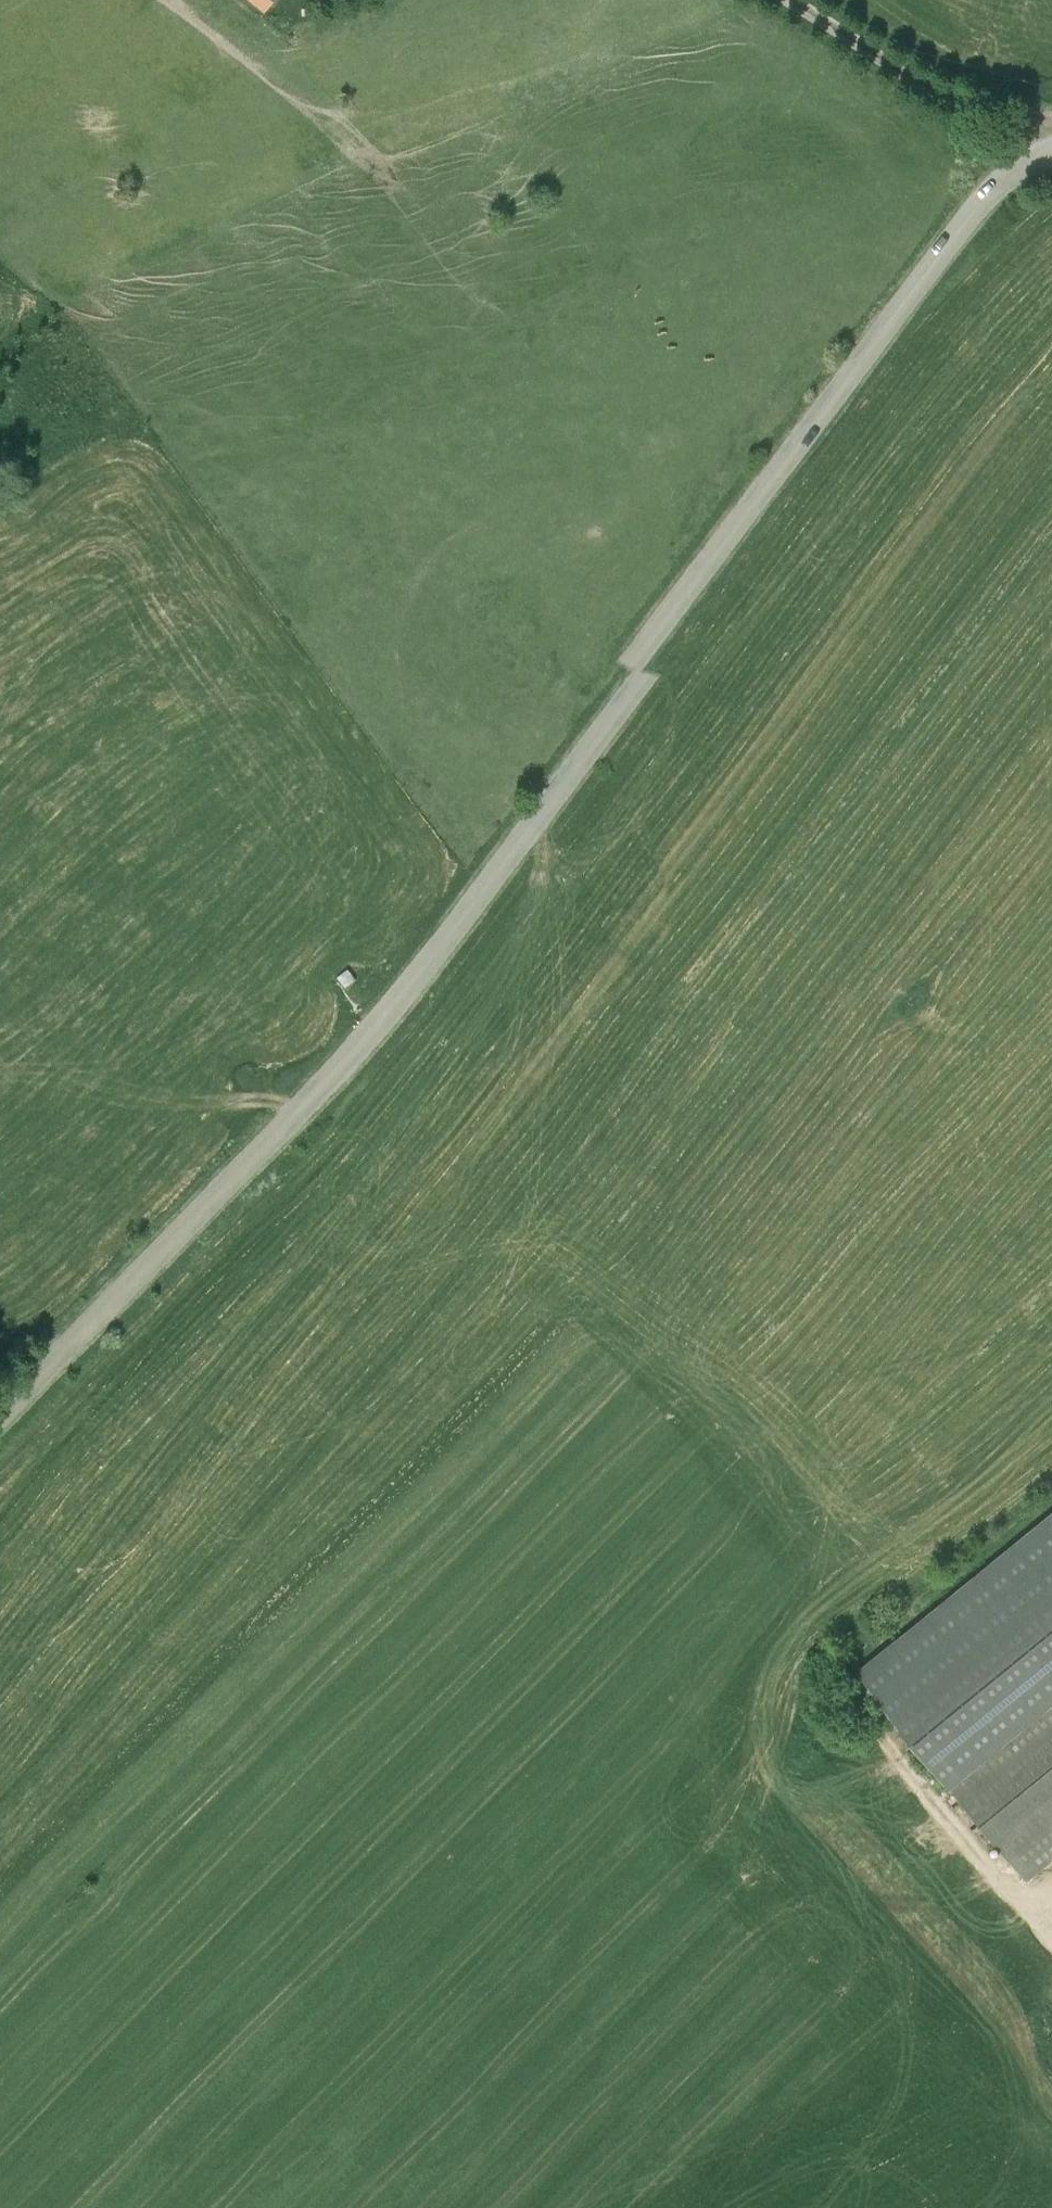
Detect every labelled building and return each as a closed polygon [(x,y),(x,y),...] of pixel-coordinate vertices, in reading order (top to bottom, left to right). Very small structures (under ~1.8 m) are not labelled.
[(274,21),(291,0),(247,0),(274,21)] [(324,965),(332,977),(347,966),(338,955),(324,965)] [(859,1676),(1030,1879),(1051,1861),(1051,1515),(859,1676)]
